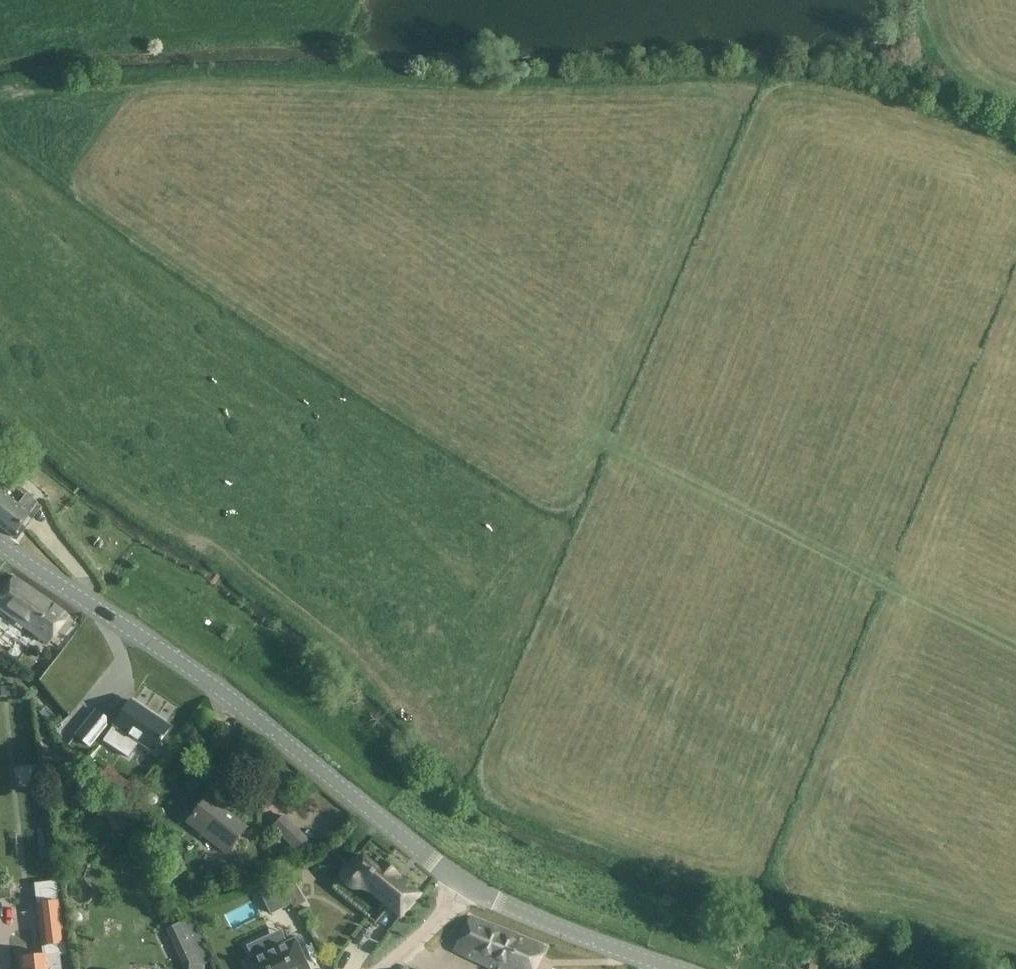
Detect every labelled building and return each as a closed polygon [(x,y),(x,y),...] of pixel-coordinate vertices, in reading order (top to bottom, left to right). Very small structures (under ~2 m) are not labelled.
[(12,537),(29,515),(0,492),(0,527),(12,537)] [(49,643),(69,616),(15,576),(6,586),(0,595),(0,607),(49,643)] [(9,686),(0,687),(1,696),(10,695),(9,686)] [(103,741),(129,758),(139,742),(152,751),(159,739),(161,740),(163,738),(161,737),(169,726),(130,700),(103,741)] [(46,706),(39,712),(48,724),(56,718),(46,706)] [(91,745),(109,722),(95,710),(76,734),(91,745)] [(40,766),(32,767),(34,785),(42,784),(40,766)] [(108,766),(97,778),(121,799),(132,787),(108,766)] [(150,794),(147,797),(147,801),(150,804),(154,805),(158,801),(158,797),(154,794),(150,794)] [(246,827),(206,798),(188,822),(227,852),(246,827)] [(284,816),(272,827),(295,850),(306,838),(284,816)] [(280,863),(289,853),(277,842),(268,852),(280,863)] [(366,889),(387,906),(389,907),(399,916),(401,914),(417,894),(380,863),(376,868),(362,856),(353,866),(349,862),(344,869),(342,873),(343,877),(344,881),(347,884),(351,886),(355,887),(359,886),(363,886),(366,889)] [(294,881),(282,887),(294,908),(305,902),(294,881)] [(0,891),(0,899),(11,898),(10,889),(0,891)] [(456,951),(501,968),(538,968),(547,947),(470,917),(456,951)] [(19,959),(21,968),(61,968),(60,967),(57,938),(54,918),(37,920),(41,949),(43,949),(44,956),(19,959)] [(243,962),(246,968),(310,968),(295,937),(286,942),(280,929),(246,945),(251,958),(243,962)] [(182,956),(185,963),(185,968),(203,968),(203,965),(214,960),(206,943),(182,956)]
